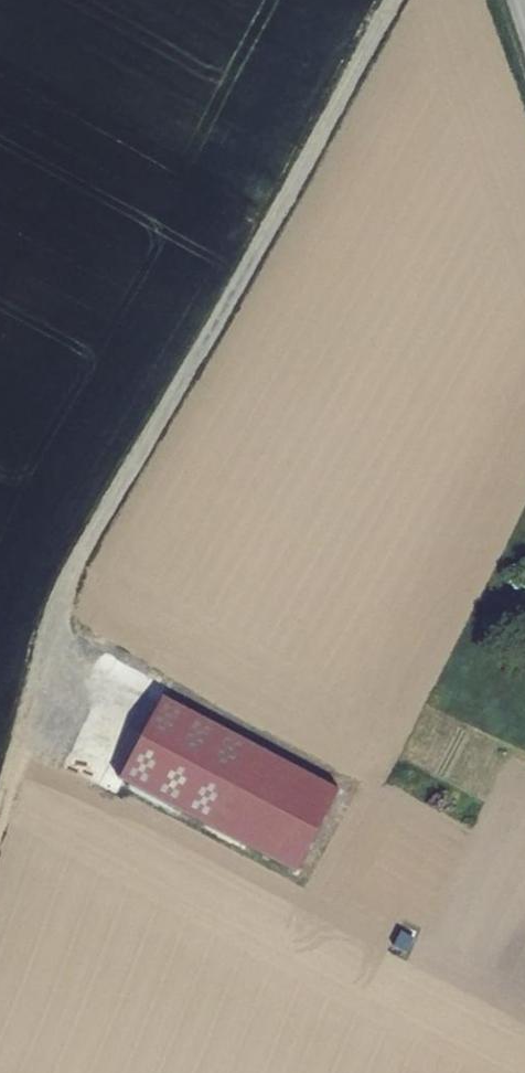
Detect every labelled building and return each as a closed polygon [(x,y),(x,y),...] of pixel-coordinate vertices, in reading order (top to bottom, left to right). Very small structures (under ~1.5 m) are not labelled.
[(166,693),(118,778),(294,870),(342,786),(166,693)]
